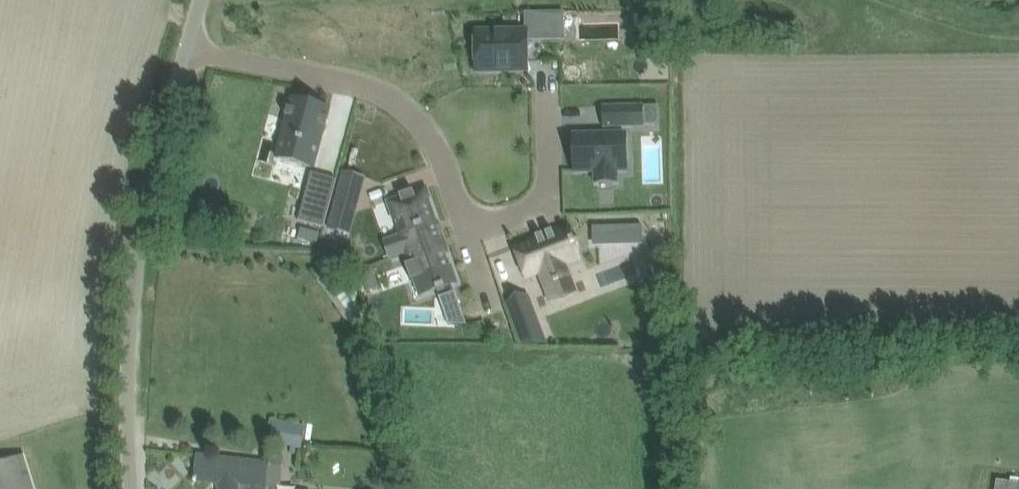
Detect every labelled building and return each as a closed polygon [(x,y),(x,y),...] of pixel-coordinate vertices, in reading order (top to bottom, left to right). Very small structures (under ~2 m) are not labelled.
[(548,12),(532,12),(532,36),(549,35),(548,12)] [(474,31),(475,71),(529,70),(528,30),(474,31)] [(663,86),(645,87),(645,99),(664,99),(663,86)] [(328,108),(292,98),(275,158),(312,168),(328,108)] [(606,126),(646,125),(645,105),(605,106),(606,126)] [(574,135),(575,171),(596,171),(596,183),(616,182),(616,170),(627,170),(626,134),(574,135)] [(311,172),(299,221),(324,227),(337,179),(311,172)] [(406,253),(444,240),(437,221),(435,222),(425,190),(414,193),(413,190),(399,195),(401,198),(388,202),(406,253)] [(338,195),(335,206),(354,212),(357,200),(338,195)] [(301,227),(298,239),(317,244),(320,232),(301,227)] [(536,237),(537,240),(515,248),(527,278),(540,273),(545,286),(555,282),(556,284),(559,283),(559,281),(569,277),(564,264),(578,258),(574,246),(575,245),(573,240),(571,240),(567,228),(553,233),(552,230),(551,231),(552,232),(547,234),(547,232),(546,233),(547,236),(544,237),(542,234),(541,234),(542,236),(537,238),(537,236),(536,237)] [(444,240),(406,253),(410,264),(406,265),(411,281),(415,280),(420,295),(437,289),(438,292),(445,289),(444,287),(456,283),(446,253),(448,252),(444,240)] [(373,269),(361,272),(367,291),(379,288),(373,269)] [(455,291),(439,297),(448,324),(467,324),(455,291)] [(513,321),(522,343),(546,344),(534,313),(513,321)] [(271,436),(289,440),(291,430),(273,427),(271,436)] [(24,455),(0,462),(0,488),(34,488),(24,455)] [(197,456),(198,481),(219,483),(220,488),(265,488),(269,465),(197,456)]
